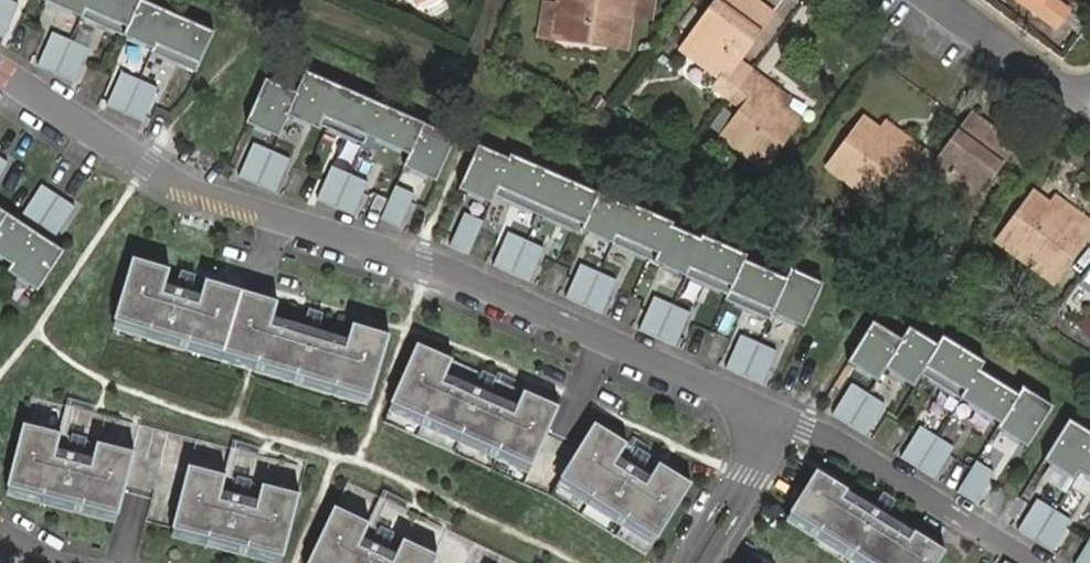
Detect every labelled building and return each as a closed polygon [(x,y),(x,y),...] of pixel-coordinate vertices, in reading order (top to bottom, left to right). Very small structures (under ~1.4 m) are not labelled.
[(6,0),(0,0),(0,37),(5,39),(19,6),(6,0)] [(152,51),(151,54),(196,74),(214,35),(141,3),(142,0),(38,0),(152,51)] [(423,10),(441,0),(417,0),(423,10)] [(548,0),(544,0),(539,38),(554,40),(554,37),(559,2),(548,0)] [(559,2),(554,37),(627,48),(632,14),(652,17),(653,10),(634,7),(635,0),(559,0),(559,2)] [(654,0),(635,0),(634,7),(653,10),(654,0)] [(731,98),(752,70),(738,59),(772,13),(755,0),(719,0),(705,19),(712,24),(690,53),(723,78),(716,87),(731,98)] [(1055,26),(1067,10),(1055,0),(1020,0),(1055,26)] [(89,50),(53,34),(38,67),(74,83),(89,50)] [(764,166),(799,118),(784,105),(761,89),(767,81),(752,70),(731,98),(744,108),(724,136),(764,166)] [(158,90),(122,73),(107,107),(143,123),(158,90)] [(296,95),(265,81),(246,125),(278,139),(288,118),(318,131),(320,127),(363,146),(367,138),(408,156),(403,169),(435,183),(454,140),(305,74),(296,95)] [(939,161),(926,151),(905,179),(919,189),(925,182),(956,205),(977,176),(986,183),(1014,145),(973,115),(939,161)] [(891,168),(905,179),(926,151),(887,123),(882,130),(866,118),(852,137),(858,142),(836,171),(870,196),(891,168)] [(289,161),(253,145),(238,178),(274,194),(289,161)] [(508,161),(477,147),(457,191),(490,205),(494,197),(580,236),(582,232),(724,296),(722,301),(767,321),(770,315),(801,329),(820,285),(787,271),(783,281),(741,262),(744,257),(699,237),(697,241),(670,229),(671,225),(626,205),(625,208),(509,157),(508,161)] [(367,184),(331,167),(316,201),(352,217),(367,184)] [(75,208),(42,186),(22,217),(55,239),(75,208)] [(414,195),(395,187),(380,221),(399,229),(414,195)] [(1080,214),(1075,221),(1035,192),(999,240),(1053,281),(1089,231),(1089,222),(1080,214)] [(0,210),(0,258),(12,265),(8,272),(38,292),(64,252),(0,210)] [(482,223),(464,215),(449,248),(468,256),(482,223)] [(543,250),(507,234),(492,267),(528,283),(543,250)] [(170,270),(132,259),(114,321),(115,321),(369,398),(370,398),(389,337),(352,325),(344,350),(270,327),(277,303),(205,281),(198,305),(162,295),(170,270)] [(615,282),(579,266),(564,299),(600,315),(615,282)] [(195,276),(181,272),(176,289),(190,293),(195,276)] [(687,314),(651,298),(636,331),(673,347),(687,314)] [(322,314),(308,310),(303,327),(317,332),(322,314)] [(1073,334),(1089,344),(1089,320),(1083,316),(1073,334)] [(113,330),(366,406),(369,398),(115,321),(113,330)] [(899,342),(870,324),(845,364),(875,383),(883,371),(911,388),(919,376),(997,425),(994,430),(1025,449),(1050,409),(1019,390),(1015,397),(977,373),(982,365),(940,339),(934,347),(906,329),(899,342)] [(774,352),(738,336),(723,369),(759,386),(774,352)] [(451,361),(416,345),(390,404),(530,466),(522,486),(548,497),(559,479),(655,539),(656,540),(690,485),(657,465),(643,486),(612,466),(625,445),(592,424),(580,444),(548,430),(557,408),(522,392),(512,415),(441,384),(451,361)] [(494,378),(481,372),(474,388),(487,394),(494,378)] [(883,406),(849,385),(830,416),(864,437),(883,406)] [(305,467),(31,397),(24,424),(134,452),(188,466),(298,494),(305,467)] [(390,404),(382,423),(522,486),(530,466),(390,404)] [(1066,422),(1041,462),(1071,481),(1076,473),(1089,482),(1089,437),(1066,422)] [(24,424),(23,424),(7,486),(9,486),(117,514),(118,515),(134,452),(24,424)] [(951,449),(918,428),(898,459),(932,480),(951,449)] [(648,457),(636,450),(626,465),(638,472),(648,457)] [(991,474),(974,463),(954,494),(972,505),(991,474)] [(298,494),(188,466),(172,528),(173,529),(282,556),(283,557),(299,495),(298,494)] [(812,471),(786,513),(787,514),(866,562),(936,562),(942,553),(909,532),(904,541),(838,499),(844,491),(812,471)] [(559,479),(548,497),(644,557),(655,539),(559,479)] [(347,482),(334,508),(437,557),(449,562),(515,562),(347,482)] [(9,486),(6,495),(115,523),(117,514),(9,486)] [(892,501),(879,493),(870,509),(882,516),(892,501)] [(1068,521),(1034,500),(1014,532),(1048,552),(1068,521)] [(333,508),(307,562),(434,562),(437,557),(334,508),(333,508)] [(783,521),(849,562),(866,562),(787,514),(783,521)] [(171,537),(272,562),(280,562),(282,556),(173,529),(171,537)] [(1089,536),(1073,562),(1089,562),(1089,536)]
